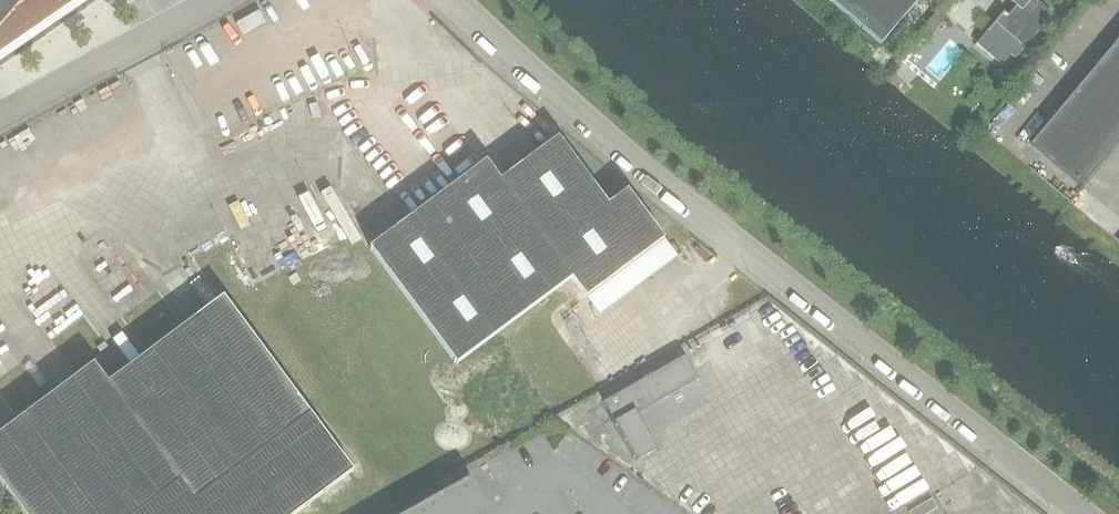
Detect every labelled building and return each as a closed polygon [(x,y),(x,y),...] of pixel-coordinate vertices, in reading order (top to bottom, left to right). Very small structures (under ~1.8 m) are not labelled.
[(83,0),(0,0),(0,57),(83,0)] [(852,0),(828,0),(842,12),(852,0)] [(912,6),(918,0),(852,0),(842,12),(880,44),(912,6)] [(1016,6),(1006,17),(999,11),(972,43),(998,65),(1007,54),(1014,60),(1023,48),(1039,19),(1040,10),(1046,11),(1047,11),(1048,10),(1035,0),(1008,0),(1016,6)] [(935,13),(924,26),(932,32),(942,20),(935,13)] [(1030,144),(1081,187),(1118,142),(1118,38),(1030,144)] [(500,180),(486,161),(369,248),(456,364),(571,278),(586,298),(664,239),(627,190),(608,205),(557,137),(500,180)] [(193,500),(310,413),(223,297),(108,383),(94,364),(0,433),(0,481),(25,513),(134,513),(179,481),(193,500)] [(693,378),(681,357),(603,402),(637,462),(657,450),(635,411),(693,378)] [(469,477),(404,513),(490,513),(469,477)] [(931,499),(909,512),(911,513),(926,513),(937,508),(931,499)]
